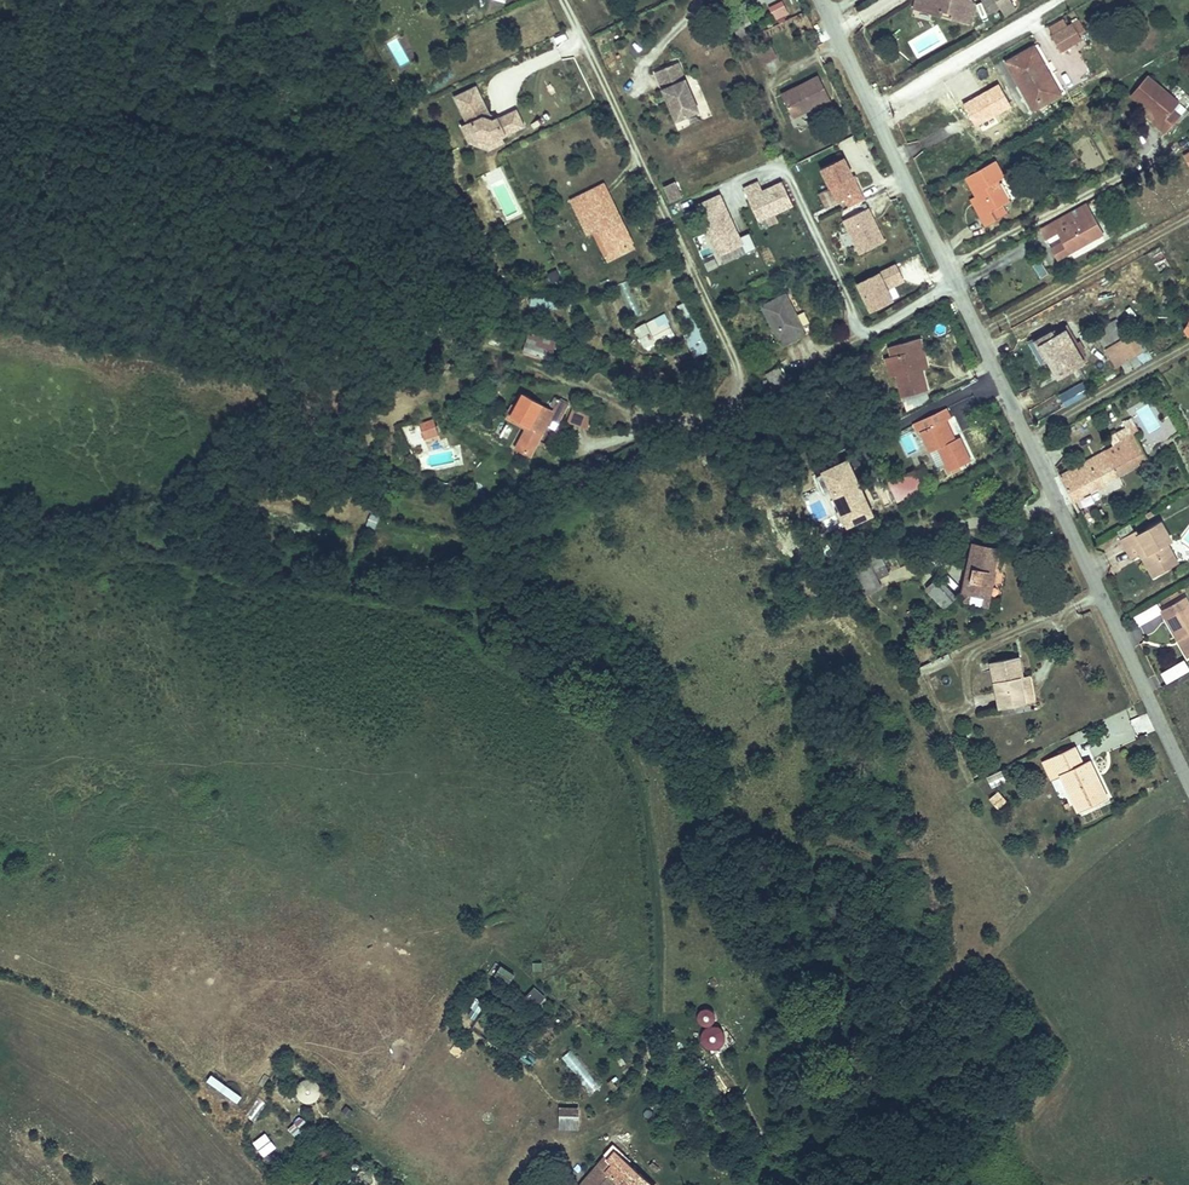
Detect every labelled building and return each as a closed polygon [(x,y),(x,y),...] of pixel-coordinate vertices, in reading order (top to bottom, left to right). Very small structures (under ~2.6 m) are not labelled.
[(952,5),(950,10),(969,15),(973,0),(920,0),(920,2),(940,7),(941,2),(952,5)] [(771,3),(774,20),(788,18),(785,1),(771,3)] [(941,2),(940,7),(950,10),(952,5),(941,2)] [(1080,22),(1073,8),(1055,18),(1062,33),(1080,22)] [(1003,47),(1018,75),(1025,72),(1031,84),(1025,87),(1031,98),(1062,83),(1056,71),(1049,75),(1035,47),(1040,42),(1034,31),(1003,47)] [(779,51),(772,36),(759,43),(766,57),(779,51)] [(398,38),(387,44),(400,68),(411,62),(398,38)] [(1056,71),(1040,42),(1035,47),(1049,75),(1056,71)] [(551,65),(562,58),(557,48),(545,55),(551,65)] [(700,99),(680,50),(658,60),(669,87),(671,86),(674,93),(672,94),(678,108),(700,99)] [(1025,72),(1018,75),(1025,87),(1031,84),(1025,72)] [(825,73),(787,92),(798,115),(836,96),(825,73)] [(1171,97),(1139,75),(1124,93),(1140,105),(1156,117),(1152,122),(1159,127),(1172,113),(1164,106),(1171,97)] [(483,85),(461,95),(474,122),(468,125),(475,140),(478,139),(484,136),(496,141),(498,146),(509,141),(507,136),(530,124),(523,109),(505,117),(504,116),(499,118),(493,116),(495,112),(483,85)] [(1156,117),(1140,105),(1136,111),(1152,122),(1156,117)] [(677,129),(695,123),(693,115),(675,120),(677,129)] [(496,141),(484,136),(478,139),(480,142),(495,148),(498,146),(496,141)] [(909,158),(923,152),(917,140),(903,146),(909,158)] [(865,194),(845,151),(823,161),(839,196),(846,192),(851,201),(865,194)] [(961,172),(971,192),(980,209),(973,213),(978,223),(994,214),(989,205),(997,200),(987,180),(993,176),(983,160),(961,172)] [(680,181),(674,167),(662,172),(668,186),(680,181)] [(498,169),(480,178),(488,192),(492,190),(500,207),(514,199),(498,169)] [(615,190),(607,173),(589,182),(597,199),(615,190)] [(762,188),(759,180),(743,187),(758,221),(795,206),(784,179),(762,188)] [(589,182),(575,189),(591,224),(596,221),(602,219),(608,233),(603,235),(608,245),(635,232),(615,190),(597,199),(589,182)] [(727,189),(689,205),(694,216),(701,213),(718,255),(744,244),(733,217),(737,215),(727,189)] [(980,209),(971,192),(964,196),(973,213),(980,209)] [(1101,225),(1086,195),(1040,220),(1045,230),(1057,223),(1063,234),(1052,241),(1057,250),(1078,238),(1077,236),(1090,229),(1091,231),(1101,225)] [(885,236),(869,202),(844,214),(860,248),(885,236)] [(608,233),(602,219),(596,221),(603,235),(608,233)] [(1078,238),(1091,231),(1090,229),(1077,236),(1078,238)] [(635,232),(608,245),(611,251),(638,238),(635,232)] [(750,232),(742,235),(747,251),(756,248),(750,232)] [(1049,269),(1040,253),(1032,257),(1041,273),(1049,269)] [(754,260),(746,264),(750,272),(758,268),(754,260)] [(900,297),(895,285),(906,280),(898,262),(856,280),(870,310),(900,297)] [(800,317),(783,280),(760,292),(777,329),(778,328),(782,335),(796,328),(793,321),(800,317)] [(530,303),(559,307),(560,297),(532,294),(530,303)] [(656,336),(673,328),(665,313),(649,320),(656,336)] [(551,340),(557,323),(532,314),(526,330),(551,340)] [(692,341),(694,340),(699,353),(708,350),(694,314),(683,318),(692,341)] [(804,324),(800,317),(793,321),(796,328),(804,324)] [(1108,318),(1093,327),(1101,341),(1116,333),(1108,318)] [(647,321),(636,326),(642,341),(653,336),(647,321)] [(914,325),(886,332),(897,380),(919,375),(911,337),(916,336),(914,325)] [(1063,327),(1040,341),(1058,373),(1082,359),(1063,327)] [(1102,344),(1107,352),(1130,340),(1126,331),(1102,344)] [(1130,340),(1107,352),(1112,361),(1118,358),(1135,349),(1130,340)] [(776,346),(760,354),(763,362),(780,354),(776,346)] [(1139,357),(1135,349),(1118,358),(1123,365),(1139,357)] [(765,372),(773,389),(790,381),(782,364),(765,372)] [(1064,376),(1067,387),(1084,381),(1081,371),(1064,376)] [(557,402),(567,385),(555,378),(550,386),(554,388),(552,391),(524,375),(516,389),(512,395),(529,405),(527,409),(516,426),(529,434),(537,421),(547,427),(556,411),(545,404),(547,401),(549,402),(551,399),(557,402)] [(923,394),(919,375),(897,380),(902,406),(917,397),(923,394)] [(529,405),(512,395),(516,389),(513,387),(507,397),(527,409),(529,405)] [(580,408),(587,394),(574,388),(567,401),(580,408)] [(938,397),(933,388),(923,394),(917,397),(921,406),(938,397)] [(939,411),(948,407),(942,395),(938,397),(921,406),(913,411),(929,440),(936,436),(946,456),(967,445),(957,426),(949,430),(939,411)] [(431,404),(415,407),(418,422),(434,419),(431,404)] [(957,426),(948,407),(939,411),(949,430),(957,426)] [(1065,492),(1140,450),(1128,428),(1133,425),(1125,410),(1116,415),(1119,420),(1102,430),(1107,439),(1054,468),(1065,492)] [(909,454),(918,452),(915,440),(906,442),(909,454)] [(846,526),(876,513),(851,455),(821,468),(846,526)] [(916,470),(888,483),(897,502),(925,489),(916,470)] [(1117,501),(1122,512),(1139,502),(1134,493),(1117,501)] [(1130,518),(1114,526),(1125,546),(1135,541),(1148,566),(1172,552),(1162,533),(1166,531),(1154,509),(1132,521),(1130,518)] [(371,511),(366,525),(375,528),(380,514),(371,511)] [(968,535),(958,586),(977,589),(979,586),(984,563),(988,559),(993,539),(968,535)] [(884,586),(880,578),(890,573),(881,552),(854,564),(867,594),(884,586)] [(1157,592),(1181,578),(1179,575),(1155,588),(1157,592)] [(943,580),(929,592),(943,609),(957,597),(943,580)] [(1172,629),(1178,626),(1188,644),(1188,643),(1188,602),(1180,586),(1156,599),(1172,629)] [(1178,626),(1172,629),(1182,647),(1188,644),(1178,626)] [(1015,651),(987,656),(996,702),(1020,697),(1016,673),(1019,672),(1015,651)] [(1160,671),(1166,682),(1188,670),(1188,664),(1185,657),(1160,671)] [(1092,765),(1096,762),(1090,751),(1083,755),(1074,739),(1053,751),(1081,803),(1106,789),(1092,765)] [(1110,787),(1096,762),(1092,765),(1106,789),(1110,787)] [(1004,769),(986,776),(991,787),(1008,780),(1004,769)] [(498,963),(492,976),(509,984),(515,972),(498,963)] [(526,996),(539,1005),(546,994),(533,986),(526,996)] [(709,1051),(727,1043),(711,1005),(693,1013),(709,1051)] [(569,1049),(560,1057),(591,1093),(600,1085),(569,1049)] [(238,1102),(243,1095),(212,1074),(207,1081),(238,1102)] [(302,1103),(322,1097),(317,1077),(297,1083),(302,1103)] [(560,1105),(559,1128),(579,1129),(580,1105),(560,1105)] [(287,1129),(300,1143),(314,1129),(301,1116),(287,1129)] [(263,1156),(276,1146),(266,1132),(253,1142),(263,1156)] [(591,1184),(644,1184),(659,1169),(625,1137),(598,1163),(605,1171),(591,1184)]
